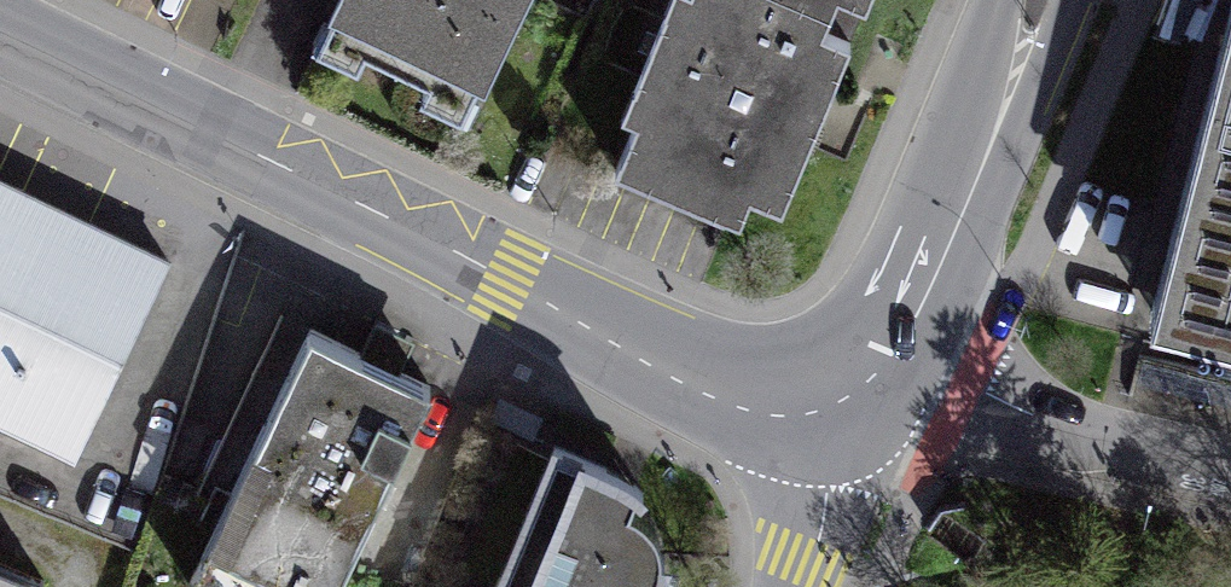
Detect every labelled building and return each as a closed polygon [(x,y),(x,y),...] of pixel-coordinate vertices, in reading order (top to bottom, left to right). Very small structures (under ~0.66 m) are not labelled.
[(304,38),(494,123),(549,0),(321,0),(304,38)] [(870,0),(663,0),(593,163),(768,238),(870,0)] [(1148,317),(1230,339),(1230,3),(1148,317)] [(67,481),(172,249),(0,170),(0,451),(67,481)] [(427,393),(293,335),(183,586),(343,586),(427,393)] [(1143,361),(1139,378),(1230,402),(1230,384),(1143,361)] [(1224,361),(1220,376),(1230,379),(1230,363),(1224,361)] [(665,553),(660,551),(660,536),(655,524),(648,513),(638,505),(627,500),(633,482),(606,467),(556,442),(496,586),(651,586),(665,553)] [(0,548),(0,586),(68,586),(73,574),(0,548)]
